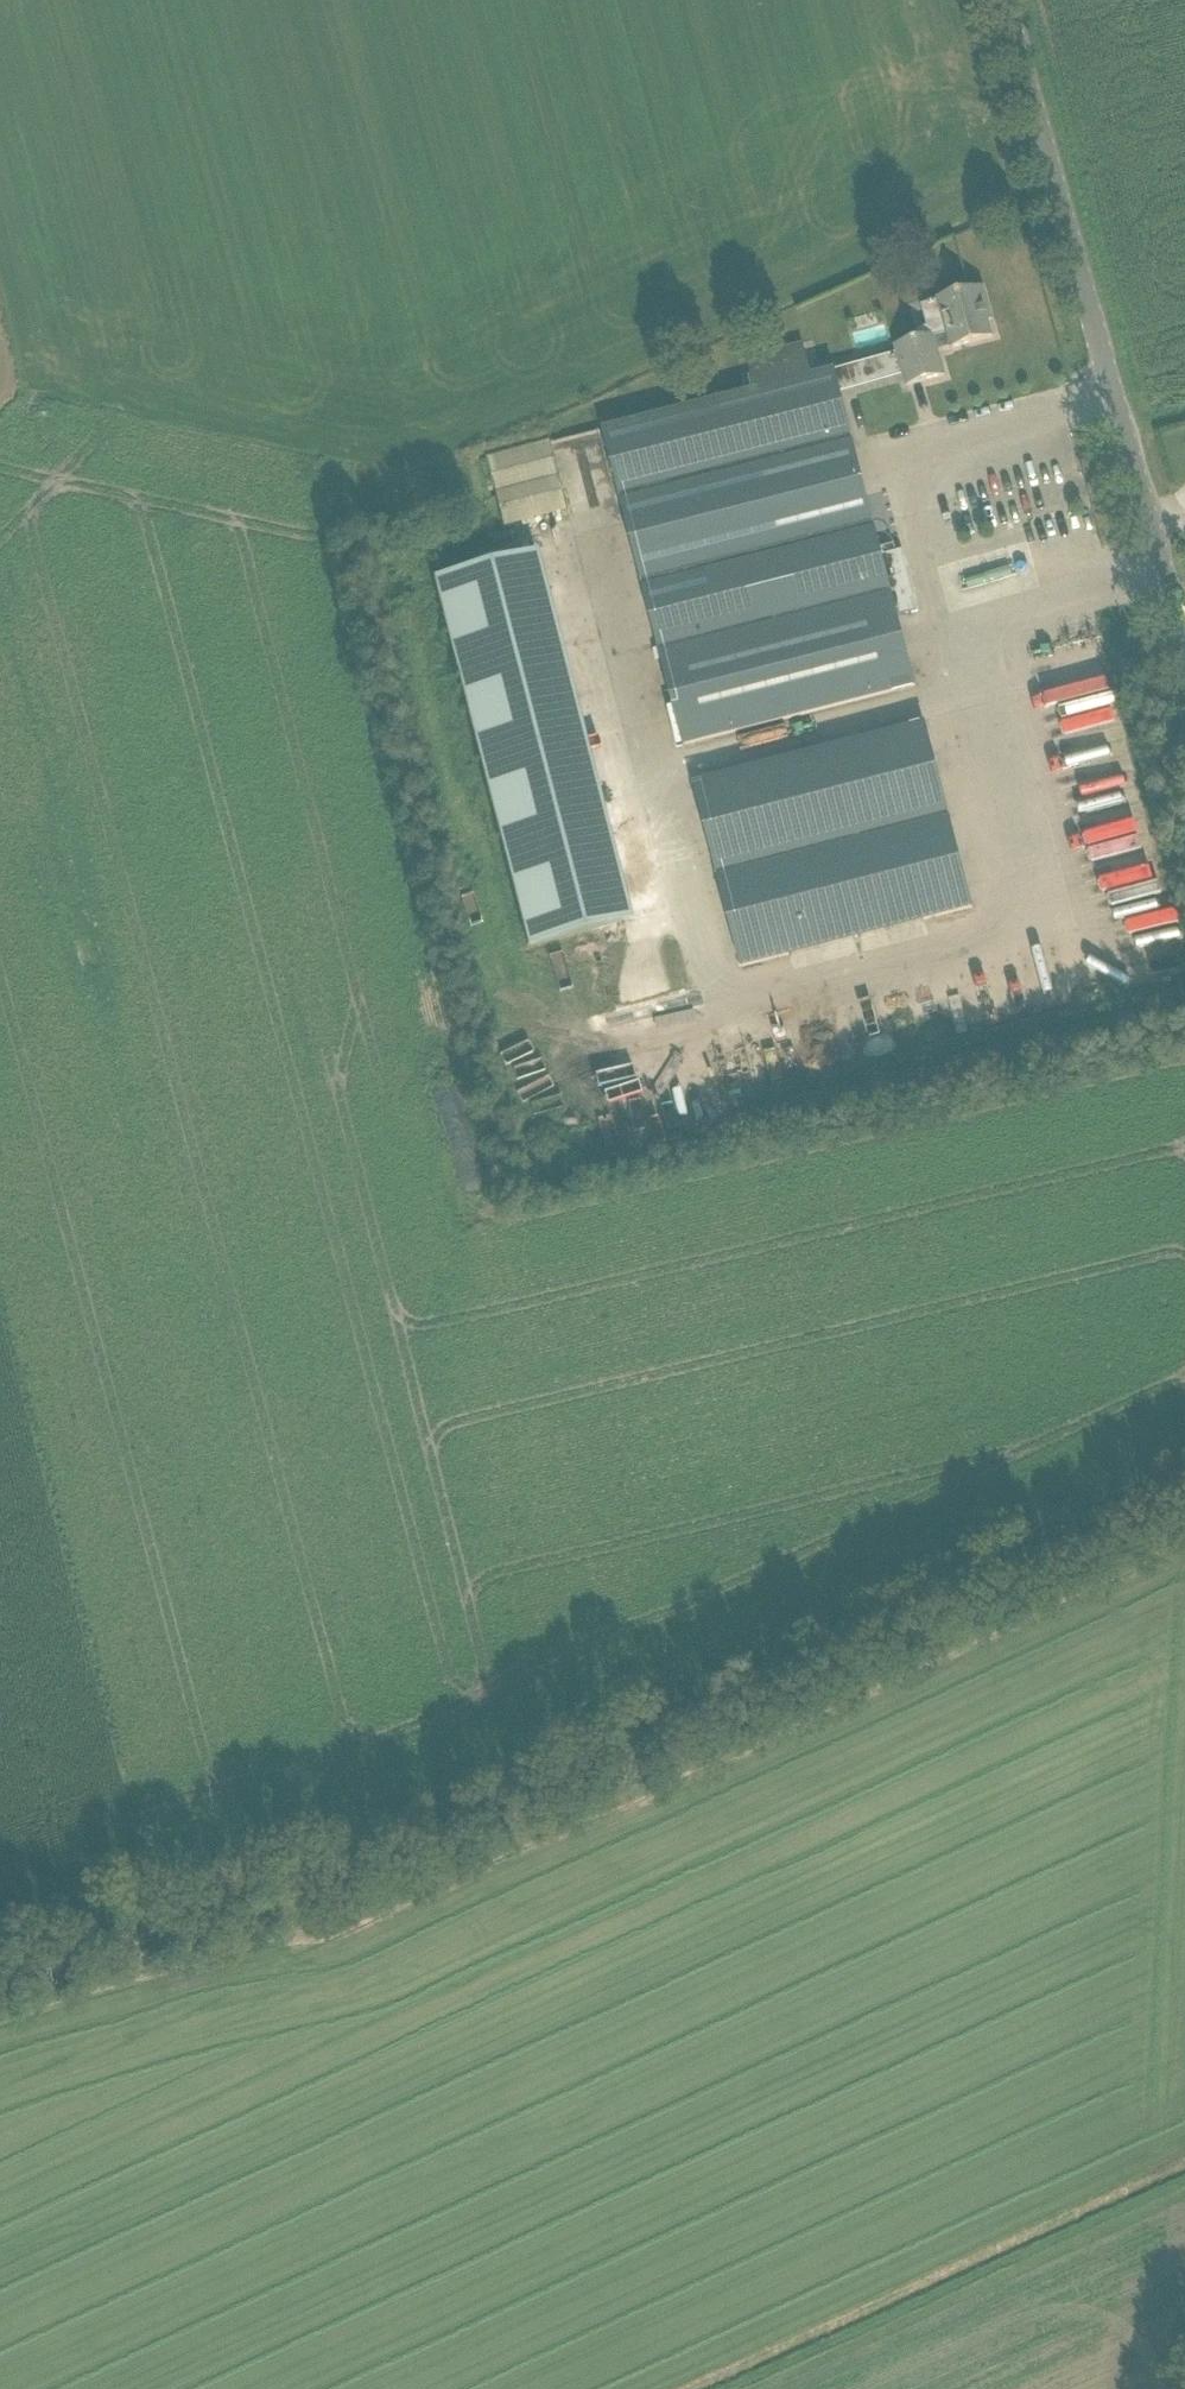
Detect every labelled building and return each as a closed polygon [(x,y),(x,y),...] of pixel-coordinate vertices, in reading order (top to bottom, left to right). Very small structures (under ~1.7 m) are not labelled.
[(950,331),(919,340),(896,346),(907,386),(943,376),(936,352),(952,347),(952,348),(991,338),(984,314),(988,313),(982,288),(941,299),(950,331)] [(746,359),(754,391),(606,429),(687,745),(915,687),(897,617),(917,612),(902,551),(882,556),(876,534),(834,371),(811,377),(803,345),(746,359)] [(837,367),(842,389),(901,373),(896,352),(837,367)] [(502,525),(567,511),(553,440),(487,453),(502,525)] [(533,557),(427,584),(523,958),(628,931),(533,557)] [(924,724),(696,783),(743,968),(972,909),(924,724)] [(1106,970),(1119,963),(1094,912),(1080,919),(1106,970)]
